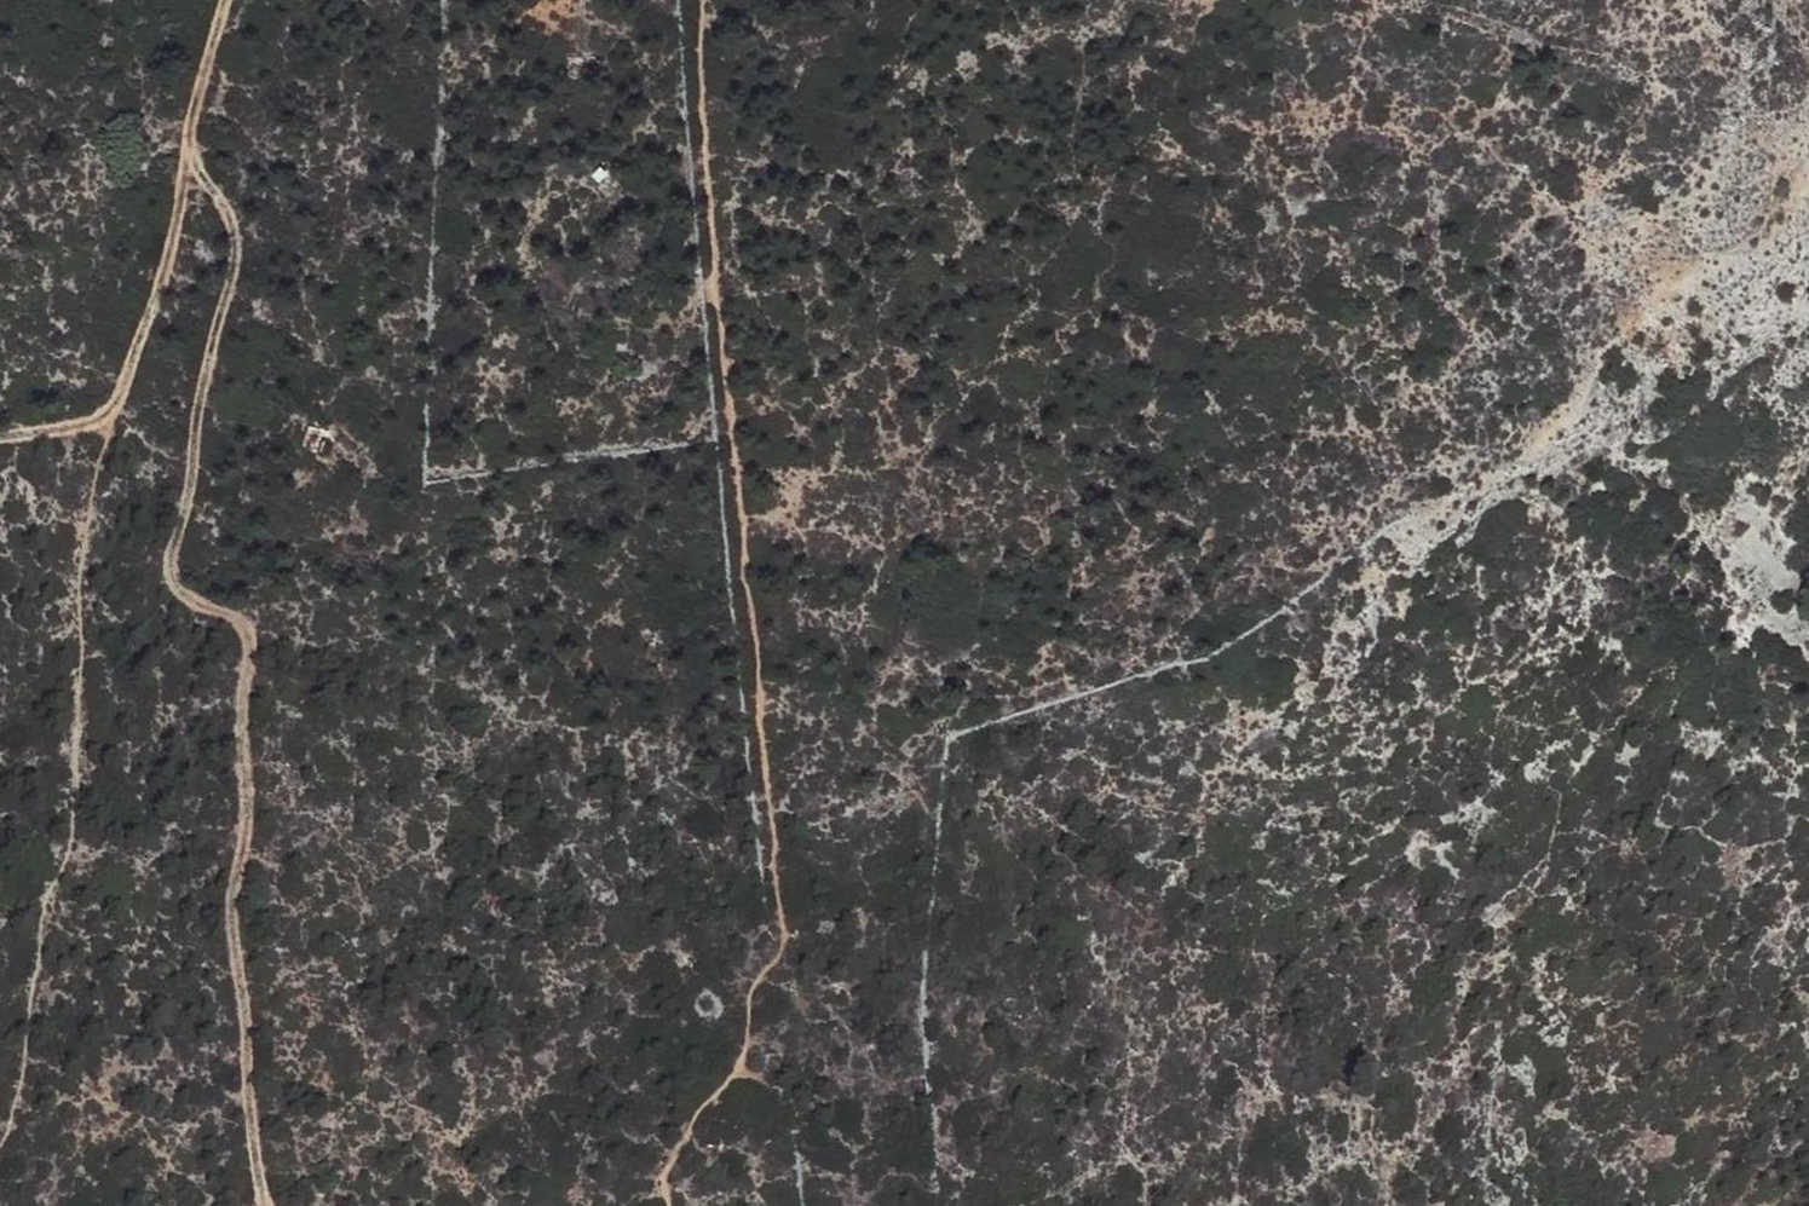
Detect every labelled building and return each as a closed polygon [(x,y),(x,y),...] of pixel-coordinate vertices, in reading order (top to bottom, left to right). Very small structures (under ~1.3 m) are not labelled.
[(364,425),(344,424),(335,453),(358,458),(364,425)]
